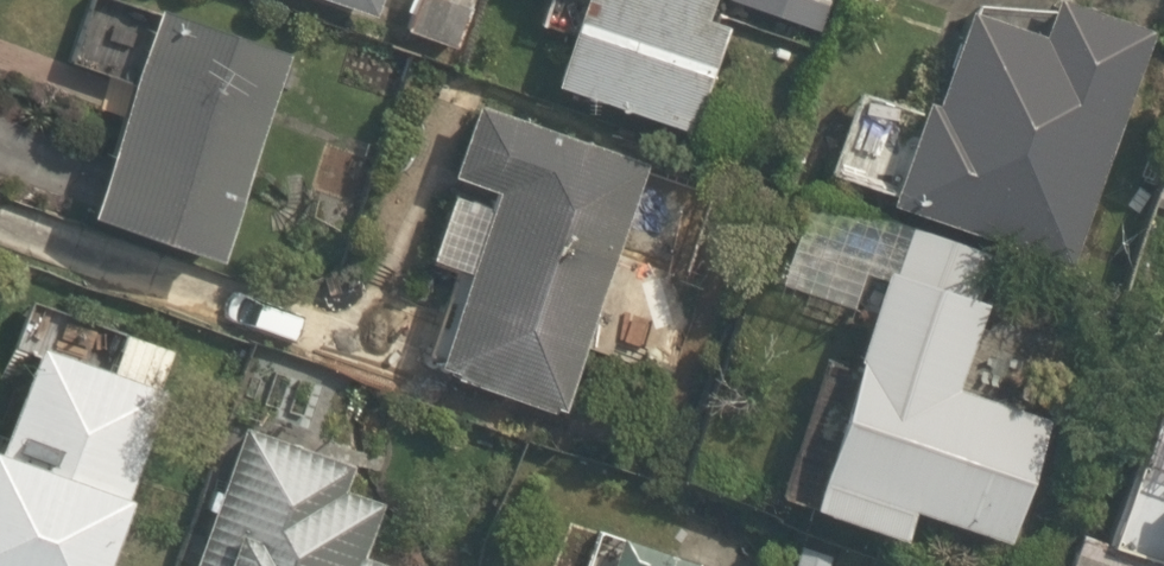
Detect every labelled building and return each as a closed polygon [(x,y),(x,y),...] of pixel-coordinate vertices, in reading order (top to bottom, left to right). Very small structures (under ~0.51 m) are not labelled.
[(370,15),(375,0),(326,0),(370,15)] [(455,54),(479,0),(404,0),(399,11),(407,15),(400,30),(455,54)] [(745,150),(756,119),(699,100),(723,27),(702,20),(708,0),(579,0),(551,85),(745,150)] [(1146,29),(1062,0),(1042,0),(1039,8),(973,11),(957,5),(923,103),(916,100),(911,113),(850,92),(824,168),(885,189),(880,203),(1063,267),(1146,29)] [(84,215),(211,259),(281,56),(155,12),(84,215)] [(421,363),(556,411),(645,165),(475,104),(419,258),(454,270),(421,363)] [(985,256),(802,191),(769,283),(842,309),(854,275),(880,284),(849,371),(819,360),(770,498),(894,542),(906,509),(998,542),(1041,421),(952,389),(981,308),(968,303),(985,256)] [(161,393),(153,390),(167,347),(121,331),(107,370),(35,344),(0,442),(0,565),(99,565),(161,393)] [(1152,411),(1106,545),(1073,533),(1062,565),(1163,565),(1163,415),(1152,411)] [(357,554),(376,501),(336,487),(344,464),(242,429),(195,565),(392,565),(357,554)] [(694,563),(615,538),(606,565),(693,565),(694,563)] [(830,552),(795,541),(789,565),(827,565),(830,552)]
